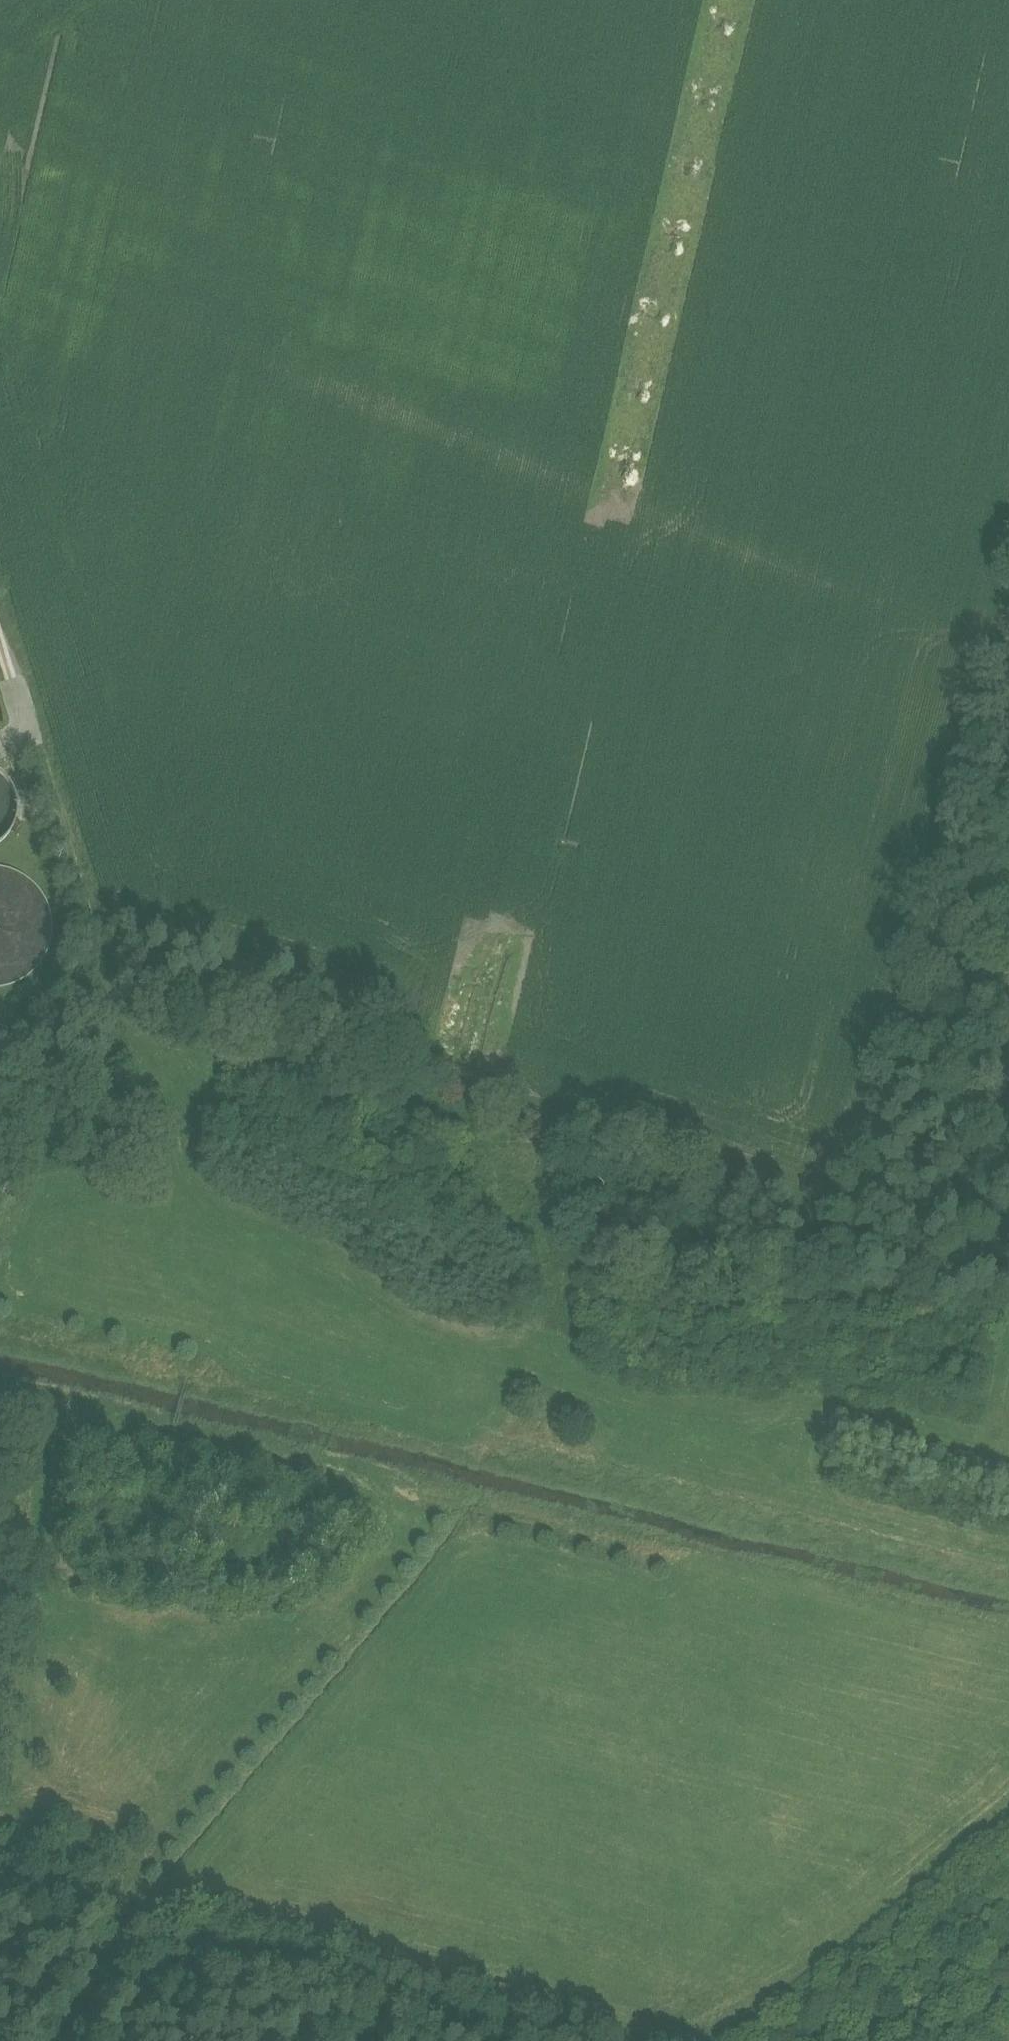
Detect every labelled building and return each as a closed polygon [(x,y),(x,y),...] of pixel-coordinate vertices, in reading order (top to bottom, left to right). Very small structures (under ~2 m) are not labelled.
[(4,787),(0,785),(0,852),(7,847),(15,833),(18,817),(14,800),(4,787)] [(35,887),(15,875),(0,873),(0,990),(20,985),(39,971),(51,951),(54,928),(49,905),(35,887)]
